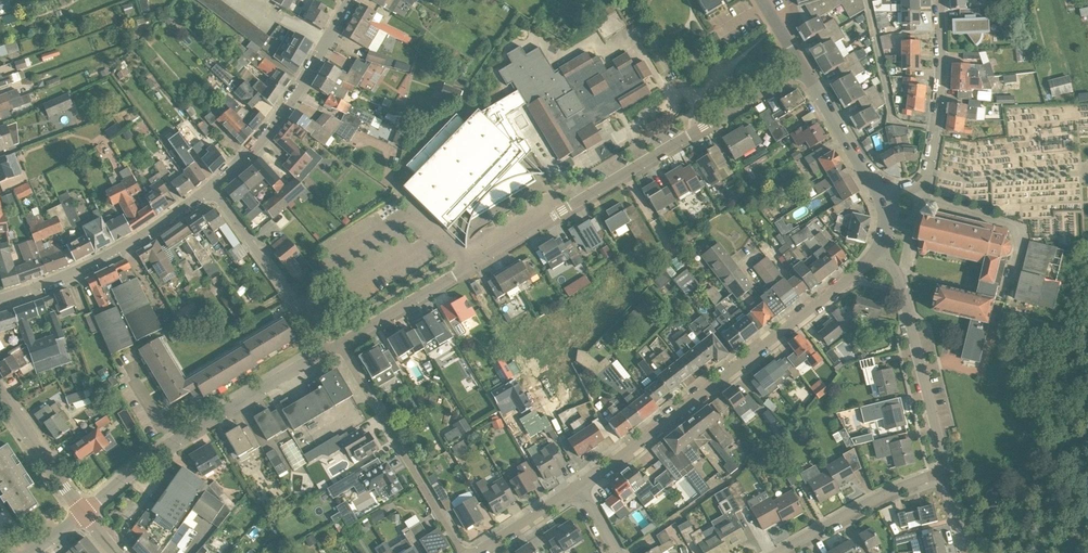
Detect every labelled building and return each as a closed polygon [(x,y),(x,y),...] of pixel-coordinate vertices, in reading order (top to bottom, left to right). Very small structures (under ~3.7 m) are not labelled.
[(9,0),(0,0),(0,10),(11,5),(9,0)] [(219,0),(210,0),(205,7),(211,11),(219,0)] [(220,0),(219,0),(211,11),(216,15),(225,4),(220,0)] [(389,10),(395,0),(371,0),(389,10)] [(704,12),(703,12),(705,15),(706,15),(707,17),(717,11),(716,9),(721,6),(719,1),(721,0),(697,0),(704,12)] [(865,10),(866,9),(863,0),(799,0),(801,7),(805,5),(814,20),(819,18),(842,4),(850,18),(865,10)] [(902,5),(892,5),(892,2),(887,2),(887,0),(886,0),(881,0),(873,2),(875,12),(887,12),(902,12),(920,11),(920,0),(902,0),(902,5)] [(952,10),(960,10),(967,10),(967,3),(969,3),(969,0),(951,0),(952,10)] [(309,14),(305,21),(321,30),(329,18),(322,14),(325,7),(315,1),(308,14),(309,14)] [(131,4),(123,7),(125,15),(134,12),(131,4)] [(231,8),(225,4),(216,15),(222,19),(231,8)] [(405,35),(386,25),(379,22),(379,23),(371,22),(376,13),(361,4),(353,17),(369,25),(378,30),(383,32),(402,41),(405,35)] [(236,12),(231,8),(222,19),(228,24),(236,12)] [(980,9),(967,10),(960,10),(960,17),(964,17),(962,22),(955,22),(956,34),(965,33),(966,33),(966,34),(967,34),(976,46),(977,45),(978,43),(979,42),(980,41),(981,40),(981,38),(982,36),(983,34),(983,33),(989,32),(989,21),(977,22),(977,17),(980,17),(980,9)] [(915,31),(915,25),(920,25),(920,11),(902,12),(902,25),(906,25),(906,31),(915,31)] [(242,16),(236,12),(228,24),(233,28),(242,16)] [(887,12),(875,12),(880,37),(889,35),(887,27),(890,26),(887,12)] [(175,19),(168,13),(162,19),(169,26),(175,19)] [(17,22),(14,14),(2,18),(5,26),(17,22)] [(859,24),(866,20),(863,14),(855,19),(859,24)] [(146,17),(140,20),(141,24),(152,21),(150,16),(146,17)] [(247,21),(242,16),(233,28),(239,32),(247,21)] [(343,34),(368,48),(378,30),(369,25),(353,17),(343,34)] [(806,41),(818,33),(822,39),(840,28),(834,19),(823,25),(819,18),(814,20),(799,29),(806,41)] [(253,25),(247,21),(239,32),(244,36),(253,25)] [(259,29),(253,25),(244,36),(250,40),(259,29)] [(819,63),(839,51),(834,44),(846,37),(840,28),(822,39),(825,45),(812,52),(819,63)] [(250,40),(251,41),(255,45),(264,33),(259,29),(250,40)] [(306,56),(313,44),(289,30),(286,35),(292,39),(289,46),(306,56)] [(255,45),(261,49),(270,37),(264,33),(255,45)] [(889,35),(880,37),(883,50),(893,48),(890,34),(889,35)] [(920,56),(920,42),(915,42),(915,36),(906,36),(906,42),(903,42),(902,56),(920,56)] [(246,47),(249,49),(242,56),(250,63),(257,68),(268,78),(272,81),(284,90),(292,79),(257,53),(261,49),(255,45),(251,41),(246,47)] [(19,51),(16,42),(0,48),(0,58),(19,51)] [(306,56),(289,46),(285,52),(279,49),(273,57),(281,63),(284,59),(299,68),(306,56)] [(620,103),(623,110),(651,94),(643,80),(652,75),(644,61),(635,66),(627,53),(613,61),(615,66),(605,72),(602,68),(605,67),(598,56),(591,60),(587,52),(560,68),(561,70),(556,73),(540,47),(526,55),(521,46),(507,54),(512,63),(499,71),(507,85),(513,81),(518,90),(506,97),(507,97),(490,107),(498,121),(506,116),(525,105),(527,107),(559,160),(570,153),(573,158),(603,140),(595,127),(611,118),(609,115),(616,111),(613,107),(620,103)] [(863,49),(855,54),(860,61),(867,56),(863,49)] [(366,61),(384,66),(387,56),(369,51),(366,61)] [(842,73),(860,61),(855,54),(855,52),(843,59),(839,51),(819,63),(826,74),(838,67),(842,73)] [(252,89),(262,98),(273,107),(284,90),(272,81),(266,88),(245,68),(250,63),(242,56),(242,55),(229,69),(245,82),(252,89)] [(230,56),(224,62),(230,68),(236,61),(230,56)] [(387,56),(384,66),(390,68),(393,59),(387,56)] [(920,70),(920,56),(902,56),(895,56),(894,62),(902,62),(902,69),(906,69),(906,75),(915,75),(915,70),(920,70)] [(25,59),(14,62),(17,71),(27,68),(25,59)] [(845,78),(833,86),(839,97),(859,85),(855,77),(866,71),(860,61),(842,73),(845,78)] [(342,69),(341,72),(326,63),(319,75),(335,84),(340,87),(348,91),(351,93),(353,87),(356,88),(363,76),(351,69),(348,73),(342,69)] [(411,66),(403,63),(401,70),(409,73),(411,66)] [(971,65),(954,64),(953,78),(970,78),(981,79),(994,74),(990,63),(983,65),(976,65),(976,71),(970,71),(971,65)] [(217,65),(211,70),(222,81),(228,75),(217,65)] [(121,79),(126,76),(123,70),(117,74),(121,79)] [(10,76),(13,84),(21,81),(21,80),(19,74),(18,73),(10,76)] [(958,91),(958,98),(972,100),(972,89),(982,89),(992,89),(991,86),(997,83),(994,74),(981,79),(970,78),(953,78),(952,91),(958,91)] [(331,95),(335,97),(340,87),(335,84),(319,75),(312,86),(329,97),(331,95)] [(13,84),(10,76),(0,79),(0,88),(13,84)] [(1053,98),(1072,93),(1074,92),(1069,76),(1048,81),(1053,98)] [(904,97),(909,98),(925,100),(927,87),(915,85),(916,79),(904,77),(902,85),(905,85),(904,97)] [(150,79),(143,84),(147,90),(154,85),(150,79)] [(252,132),(265,118),(254,108),(249,114),(225,93),(226,92),(216,82),(210,89),(222,100),(230,109),(243,122),(252,132)] [(252,89),(245,82),(235,94),(252,109),(262,98),(252,89)] [(444,85),(439,98),(457,105),(462,92),(465,86),(454,82),(452,88),(444,85)] [(846,108),(858,100),(862,106),(880,95),(875,86),(863,92),(859,85),(839,97),(846,108)] [(20,98),(17,89),(0,96),(0,105),(20,98)] [(779,101),(783,108),(772,115),(775,121),(787,114),(804,103),(801,97),(800,95),(799,93),(798,92),(796,90),(779,101)] [(72,93),(41,106),(47,119),(78,106),(72,93)] [(1079,94),(1079,95),(1080,102),(1087,102),(1087,93),(1079,94)] [(28,94),(20,98),(23,106),(32,103),(28,94)] [(341,121),(358,129),(362,121),(371,125),(375,117),(363,111),(351,106),(351,105),(343,101),(335,97),(331,95),(329,97),(324,105),(322,108),(330,112),(332,108),(345,114),(341,121)] [(886,104),(885,104),(880,95),(862,106),(865,112),(853,119),(860,131),(879,119),(875,111),(886,104)] [(997,96),(997,104),(1015,104),(1015,96),(997,96)] [(2,119),(0,115),(23,106),(20,98),(0,105),(0,120),(2,119)] [(382,105),(389,108),(392,101),(385,98),(382,105)] [(911,116),(912,111),(924,112),(925,100),(909,98),(907,110),(903,110),(902,115),(911,116)] [(1087,114),(1087,104),(1079,103),(1078,113),(1087,114)] [(188,104),(183,107),(191,118),(196,114),(191,107),(191,108),(188,104)] [(951,104),(949,117),(966,120),(967,115),(977,116),(978,108),(951,104)] [(530,174),(519,163),(530,152),(531,152),(532,152),(525,140),(524,140),(524,141),(521,142),(506,116),(498,121),(490,107),(490,108),(480,113),(478,111),(465,123),(456,114),(406,166),(415,175),(403,188),(447,230),(454,223),(466,211),(472,216),(470,219),(471,220),(535,181),(532,175),(533,175),(533,174),(530,174)] [(230,109),(226,112),(217,120),(218,120),(232,135),(243,122),(230,109)] [(768,109),(759,115),(776,143),(788,135),(783,127),(780,129),(775,121),(772,115),(768,109)] [(325,146),(335,132),(350,142),(358,129),(341,121),(325,113),(316,124),(312,121),(311,123),(296,111),(289,120),(290,121),(298,127),(298,126),(307,134),(325,146)] [(949,117),(947,131),(972,134),(973,128),(965,127),(966,120),(949,117)] [(205,121),(197,125),(206,137),(213,131),(205,121)] [(282,167),(288,172),(294,178),(306,168),(314,159),(289,139),(293,133),(302,140),(307,134),(298,126),(298,127),(290,121),(274,140),(291,157),(282,167)] [(232,135),(242,145),(253,133),(252,132),(243,122),(232,135)] [(805,142),(809,148),(826,138),(820,129),(818,129),(816,125),(810,129),(807,123),(789,134),(797,147),(805,142)] [(13,147),(6,126),(0,128),(0,151),(13,147)] [(225,162),(213,146),(207,151),(187,126),(179,133),(192,149),(201,160),(212,174),(225,162)] [(881,156),(888,169),(897,163),(902,162),(894,126),(893,126),(885,128),(887,140),(886,140),(888,149),(886,150),(888,152),(881,156)] [(902,162),(907,161),(917,162),(918,147),(904,146),(901,137),(908,136),(907,135),(909,128),(894,126),(902,162)] [(735,131),(723,138),(722,139),(735,160),(755,148),(742,127),(743,129),(736,133),(735,131)] [(123,134),(127,141),(133,138),(129,131),(123,134)] [(406,135),(397,132),(393,143),(402,146),(406,135)] [(206,178),(188,152),(192,149),(179,133),(168,141),(187,168),(182,172),(184,174),(194,188),(206,178)] [(769,146),(775,143),(772,136),(766,140),(769,146)] [(869,138),(862,143),(865,148),(872,143),(869,138)] [(100,145),(95,148),(98,154),(103,151),(100,145)] [(708,155),(697,162),(712,187),(732,175),(714,146),(706,151),(708,155)] [(821,148),(804,158),(813,174),(823,169),(825,173),(842,164),(833,150),(825,155),(821,148)] [(795,161),(802,157),(798,151),(791,155),(795,161)] [(0,159),(0,183),(22,175),(18,165),(10,168),(6,157),(0,159)] [(762,157),(741,169),(750,183),(753,181),(747,171),(764,161),(762,157)] [(276,193),(288,206),(305,191),(294,178),(288,172),(280,180),(261,158),(252,166),(269,184),(276,193)] [(162,177),(169,172),(161,161),(153,166),(159,173),(162,177)] [(849,176),(842,164),(825,173),(827,176),(824,177),(825,179),(813,186),(818,195),(823,192),(833,186),(849,177),(849,176)] [(252,166),(239,178),(250,191),(254,197),(269,184),(252,166)] [(681,201),(702,189),(689,167),(683,170),(680,166),(665,175),(681,201)] [(171,184),(181,197),(194,188),(184,174),(179,178),(174,171),(168,176),(173,182),(171,184)] [(169,191),(160,178),(162,177),(159,173),(149,181),(152,186),(150,188),(153,192),(145,198),(147,200),(149,204),(156,216),(170,206),(162,195),(169,191)] [(133,175),(124,180),(120,181),(122,184),(130,198),(142,192),(133,175)] [(109,178),(114,188),(118,185),(114,176),(109,178)] [(838,195),(831,199),(835,206),(840,203),(855,194),(858,192),(849,177),(833,186),(838,195)] [(224,190),(235,204),(242,199),(249,208),(246,210),(253,220),(265,210),(261,206),(260,204),(254,197),(250,191),(239,178),(224,190)] [(648,199),(656,213),(668,206),(671,211),(678,207),(667,187),(660,191),(655,182),(642,189),(648,199)] [(14,189),(14,191),(19,200),(33,194),(28,183),(14,189)] [(113,207),(119,204),(130,198),(122,184),(106,191),(113,207)] [(67,193),(58,198),(71,227),(81,224),(67,193)] [(265,210),(273,219),(288,206),(276,193),(261,206),(265,210)] [(12,194),(1,198),(6,211),(17,207),(12,194)] [(855,194),(840,203),(845,210),(859,202),(855,194)] [(1077,235),(1076,211),(1042,213),(1041,197),(1034,198),(1035,212),(1038,212),(1038,225),(1045,225),(1045,219),(1051,218),(1051,229),(1050,229),(1050,240),(1070,239),(1070,235),(1077,235)] [(127,222),(133,232),(156,216),(149,204),(147,200),(140,204),(144,210),(139,213),(130,198),(119,204),(122,211),(127,222)] [(8,234),(7,232),(9,232),(5,215),(4,215),(0,200),(0,236),(8,234)] [(624,210),(620,203),(606,211),(610,219),(604,222),(611,233),(627,224),(640,247),(643,252),(644,252),(649,249),(652,255),(663,249),(660,242),(656,244),(633,205),(624,210)] [(71,227),(61,205),(47,212),(51,221),(56,219),(62,232),(71,227)] [(939,208),(927,205),(924,218),(919,217),(914,240),(920,241),(920,242),(921,242),(919,250),(920,250),(920,253),(922,255),(924,255),(927,254),(928,252),(929,252),(929,251),(948,256),(948,258),(965,262),(966,260),(986,265),(988,257),(1001,260),(1001,258),(1006,258),(1007,257),(1012,254),(1013,248),(1011,243),(1006,240),(1009,231),(996,227),(976,222),(976,220),(958,216),(957,218),(938,213),(939,208)] [(215,209),(203,217),(213,233),(220,228),(233,248),(227,253),(234,263),(247,254),(223,220),(215,209)] [(42,258),(47,274),(70,266),(63,250),(55,253),(53,247),(45,250),(42,241),(62,232),(56,219),(51,221),(45,224),(38,210),(33,211),(24,214),(31,231),(35,241),(42,258)] [(203,231),(213,246),(220,241),(213,233),(203,217),(198,211),(198,212),(185,221),(195,236),(203,231)] [(871,218),(851,213),(851,214),(845,215),(844,218),(837,216),(836,223),(868,230),(869,226),(871,218)] [(346,217),(342,221),(346,225),(350,221),(346,217)] [(83,228),(87,236),(95,252),(114,242),(114,241),(106,226),(102,218),(83,228)] [(779,227),(785,224),(782,219),(776,223),(779,227)] [(106,226),(114,241),(133,232),(127,222),(120,225),(118,220),(106,226)] [(185,221),(161,237),(169,250),(181,241),(183,243),(182,244),(182,247),(187,254),(190,255),(193,252),(195,254),(194,255),(198,260),(211,280),(221,274),(215,265),(204,249),(203,249),(198,241),(195,236),(185,221)] [(589,221),(579,228),(577,226),(569,230),(578,244),(581,243),(587,253),(602,243),(589,221)] [(854,245),(856,241),(865,244),(867,235),(868,230),(836,223),(834,231),(841,232),(840,235),(845,239),(846,239),(845,243),(854,245)] [(693,230),(689,224),(679,230),(682,236),(693,230)] [(797,257),(817,284),(838,268),(814,237),(808,229),(806,227),(790,238),(796,246),(804,241),(818,259),(813,263),(809,257),(806,259),(802,253),(797,257)] [(686,242),(696,236),(693,230),(682,236),(686,242)] [(821,232),(814,237),(838,268),(845,263),(845,262),(848,260),(833,242),(830,244),(821,232)] [(280,239),(274,244),(279,249),(273,253),(293,278),(295,276),(297,279),(302,275),(300,273),(302,271),(292,259),(299,253),(285,235),(280,239)] [(66,246),(75,262),(95,252),(87,236),(66,246)] [(270,243),(271,246),(272,245),(274,244),(280,239),(276,238),(270,243)] [(548,263),(560,256),(564,262),(571,258),(572,259),(579,255),(572,243),(564,247),(560,240),(554,243),(552,240),(539,248),(548,263)] [(14,268),(20,284),(47,274),(42,258),(35,241),(18,247),(24,265),(15,268),(14,268)] [(166,258),(157,242),(156,242),(150,245),(150,246),(145,249),(137,253),(144,264),(149,261),(153,267),(154,267),(156,270),(150,273),(155,282),(156,282),(159,288),(168,283),(170,286),(179,280),(175,272),(167,258),(166,258)] [(10,253),(8,243),(0,245),(0,275),(4,289),(20,285),(20,284),(14,268),(15,268),(11,253),(10,253)] [(718,243),(717,244),(701,256),(735,301),(748,292),(752,288),(718,243)] [(1065,250),(1032,243),(1017,300),(1038,305),(1042,288),(1044,289),(1046,279),(1044,279),(1050,257),(1055,258),(1055,255),(1063,257),(1065,250)] [(809,290),(812,288),(817,284),(797,257),(790,250),(782,256),(808,289),(809,290)] [(786,282),(797,297),(808,289),(782,256),(778,259),(792,278),(786,282)] [(775,317),(786,309),(799,299),(797,297),(786,282),(773,265),(766,257),(753,267),(769,287),(766,288),(768,291),(760,298),(763,302),(775,317)] [(934,311),(972,320),(963,359),(980,363),(999,286),(1000,287),(1007,257),(1006,258),(1001,258),(1001,260),(988,257),(986,265),(981,282),(978,296),(940,287),(937,296),(937,297),(936,302),(934,311)] [(528,258),(520,262),(519,260),(506,268),(507,270),(518,287),(521,292),(527,289),(524,283),(538,275),(528,258)] [(126,260),(86,280),(100,308),(92,311),(93,313),(99,327),(111,355),(133,345),(117,307),(114,308),(111,302),(110,303),(106,294),(112,291),(136,342),(162,330),(136,278),(126,260)] [(206,284),(198,270),(197,270),(193,272),(186,260),(178,265),(194,290),(206,284)] [(667,262),(662,267),(665,270),(672,280),(673,280),(678,276),(667,262)] [(597,266),(591,270),(593,274),(600,270),(597,266)] [(678,276),(673,280),(689,300),(703,289),(687,269),(678,276)] [(518,287),(507,270),(487,282),(498,299),(518,287)] [(665,270),(653,283),(660,290),(672,280),(665,270)] [(311,276),(318,285),(324,280),(316,271),(311,276)] [(714,286),(705,293),(715,307),(725,299),(714,286)] [(67,289),(54,295),(43,300),(46,308),(55,305),(58,313),(75,306),(67,289)] [(247,303),(254,298),(248,289),(240,295),(247,303)] [(441,307),(452,327),(460,322),(461,324),(476,315),(464,296),(457,301),(456,298),(441,307)] [(858,314),(876,320),(880,305),(857,299),(854,309),(845,316),(838,308),(831,313),(839,324),(842,327),(858,314)] [(73,361),(55,312),(48,314),(46,308),(43,300),(13,310),(20,328),(26,347),(29,355),(35,373),(73,361)] [(643,301),(635,309),(642,317),(650,309),(643,301)] [(174,314),(178,321),(180,325),(200,313),(193,302),(174,314)] [(775,317),(763,302),(750,312),(745,316),(757,331),(762,327),(769,322),(775,317)] [(240,313),(234,303),(227,308),(234,317),(240,313)] [(610,307),(614,313),(618,311),(615,304),(610,307)] [(743,342),(746,340),(757,331),(745,316),(739,321),(735,315),(736,314),(729,305),(720,312),(722,315),(743,342)] [(607,315),(608,317),(614,313),(610,307),(604,310),(607,315)] [(13,310),(0,314),(0,334),(20,328),(13,310)] [(91,330),(99,327),(93,313),(85,316),(91,330)] [(453,337),(444,321),(438,325),(431,313),(423,318),(424,320),(416,325),(418,329),(414,331),(424,347),(436,340),(439,346),(453,337)] [(1015,325),(1017,319),(1017,316),(1004,313),(1002,322),(1004,322),(1015,325)] [(726,331),(720,335),(733,351),(743,342),(722,315),(716,319),(726,331)] [(193,398),(198,395),(201,393),(203,398),(257,365),(255,363),(295,339),(284,319),(243,344),(244,346),(185,382),(159,338),(138,350),(170,404),(190,392),(193,398)] [(828,326),(825,328),(817,334),(826,345),(841,334),(838,330),(842,327),(839,324),(836,327),(830,320),(826,323),(828,326)] [(727,355),(712,335),(716,332),(705,321),(691,331),(700,342),(713,358),(717,363),(727,355)] [(574,328),(568,331),(572,338),(578,334),(577,332),(576,332),(574,328)] [(410,357),(424,348),(424,347),(414,331),(413,330),(403,336),(400,331),(387,339),(402,364),(411,359),(410,357)] [(677,333),(703,366),(708,362),(712,359),(713,358),(700,342),(696,346),(686,334),(685,334),(681,330),(677,333)] [(572,338),(568,331),(562,334),(564,339),(566,341),(572,338)] [(604,337),(609,343),(616,338),(610,331),(604,337)] [(691,375),(692,374),(693,374),(698,370),(703,366),(677,333),(672,338),(675,342),(685,355),(678,359),(691,375)] [(799,334),(788,343),(795,352),(787,358),(795,369),(807,360),(813,368),(822,361),(816,353),(815,354),(810,348),(812,347),(807,340),(805,342),(799,334)] [(4,379),(28,365),(24,358),(29,355),(26,347),(11,357),(9,354),(3,356),(0,357),(0,372),(4,379)] [(358,356),(374,383),(377,388),(396,377),(393,373),(400,370),(388,350),(382,353),(378,347),(367,354),(366,352),(358,356)] [(466,392),(477,386),(458,350),(443,358),(445,363),(442,364),(449,377),(456,374),(466,392)] [(642,421),(645,419),(658,409),(654,404),(645,393),(642,395),(628,379),(626,381),(606,358),(599,363),(587,352),(577,350),(576,361),(596,376),(620,393),(624,398),(630,405),(642,421)] [(680,384),(691,375),(678,359),(673,364),(669,359),(670,358),(664,351),(658,356),(680,384)] [(669,392),(680,384),(658,356),(656,357),(653,353),(649,357),(652,360),(651,361),(657,368),(658,367),(662,372),(656,377),(669,392)] [(546,359),(549,365),(554,363),(556,361),(554,358),(553,355),(546,359)] [(878,397),(896,392),(891,369),(879,373),(877,365),(875,366),(873,358),(866,359),(859,361),(861,369),(866,368),(870,385),(875,384),(878,397)] [(645,393),(654,404),(669,392),(656,377),(643,360),(637,365),(651,382),(644,387),(646,389),(643,390),(645,393)] [(836,371),(843,366),(839,360),(832,365),(836,371)] [(774,362),(764,369),(775,383),(778,386),(787,379),(786,378),(791,375),(795,380),(800,375),(791,364),(786,368),(780,361),(776,364),(774,362)] [(513,377),(506,366),(505,363),(495,369),(504,383),(513,377)] [(549,365),(541,370),(550,385),(572,372),(568,364),(558,369),(554,363),(549,365)] [(98,372),(102,380),(110,375),(106,368),(98,372)] [(352,395),(339,373),(336,368),(308,385),(311,391),(310,391),(311,394),(291,406),(286,398),(280,402),(284,409),(282,410),(294,430),(352,395)] [(767,393),(765,390),(775,383),(764,369),(754,377),(756,380),(752,383),(762,396),(767,393)] [(550,385),(558,401),(567,396),(571,393),(568,386),(577,381),(572,372),(550,385)] [(108,379),(113,387),(118,385),(113,377),(108,379)] [(514,403),(516,407),(522,415),(533,408),(515,378),(498,388),(509,406),(514,403)] [(104,393),(113,387),(108,379),(99,385),(104,393)] [(828,391),(823,384),(813,392),(819,399),(828,391)] [(759,408),(748,394),(743,399),(733,386),(731,387),(730,388),(728,389),(727,390),(722,395),(730,406),(740,418),(751,409),(753,412),(759,408)] [(68,405),(86,400),(83,391),(66,397),(68,405)] [(571,393),(567,396),(570,402),(577,398),(573,392),(571,393)] [(603,416),(608,422),(620,438),(632,429),(619,413),(608,399),(605,395),(599,400),(609,412),(603,416)] [(722,395),(711,403),(719,414),(730,406),(722,395)] [(632,429),(634,427),(642,421),(630,405),(624,409),(616,399),(615,401),(612,397),(608,399),(619,413),(632,429)] [(772,413),(777,407),(768,399),(763,405),(772,413)] [(904,425),(899,404),(884,408),(883,402),(859,408),(863,424),(882,419),(885,430),(904,425)] [(44,422),(56,439),(70,430),(65,422),(68,420),(56,403),(50,408),(48,406),(36,415),(42,424),(44,422)] [(696,414),(720,444),(723,449),(727,447),(732,443),(727,438),(715,423),(718,420),(707,406),(705,407),(704,408),(703,408),(702,410),(696,414)] [(576,409),(575,407),(566,411),(567,412),(570,417),(578,412),(576,409)] [(128,431),(136,426),(126,409),(118,414),(128,431)] [(253,417),(259,427),(267,441),(288,429),(276,409),(270,413),(268,409),(253,417)] [(761,415),(765,420),(772,414),(768,409),(761,415)] [(541,429),(550,424),(545,415),(540,418),(537,420),(532,412),(521,419),(528,431),(539,425),(541,429)] [(696,414),(690,419),(682,426),(699,449),(709,441),(727,464),(723,467),(730,475),(738,468),(730,458),(723,449),(720,444),(696,414)] [(95,424),(99,430),(110,422),(106,416),(95,424)] [(492,418),(493,422),(491,422),(495,431),(504,428),(503,424),(501,419),(499,420),(497,416),(495,417),(492,418)] [(460,437),(471,430),(464,418),(453,425),(460,437)] [(582,426),(578,419),(574,422),(592,450),(597,447),(596,445),(603,440),(597,430),(603,427),(598,418),(591,421),(593,424),(586,428),(584,424),(582,426)] [(587,453),(592,450),(574,422),(570,424),(574,431),(572,432),(574,436),(568,440),(578,456),(586,451),(587,453)] [(225,434),(231,444),(239,458),(260,445),(248,425),(242,430),(239,426),(225,434)] [(651,450),(677,482),(694,469),(691,465),(699,458),(695,452),(699,449),(682,426),(663,440),(651,450)] [(850,439),(844,428),(837,432),(847,449),(853,446),(850,439)] [(361,460),(378,450),(368,433),(363,436),(359,430),(341,441),(349,454),(348,455),(350,459),(351,458),(354,464),(358,461),(359,462),(362,461),(361,460)] [(108,446),(97,431),(86,438),(72,448),(80,460),(86,455),(88,457),(95,452),(97,454),(108,446)] [(872,441),(874,441),(872,434),(850,439),(853,446),(872,441)] [(895,467),(914,463),(908,440),(899,442),(898,435),(874,441),(872,441),(876,459),(892,456),(895,467)] [(470,451),(468,448),(463,440),(451,448),(458,459),(462,456),(470,451)] [(527,450),(545,480),(555,474),(554,473),(559,470),(558,469),(565,465),(553,444),(541,452),(536,444),(527,450)] [(0,492),(1,491),(4,496),(1,498),(0,497),(0,498),(4,505),(5,504),(4,504),(7,502),(18,519),(38,505),(28,489),(34,485),(8,445),(0,450),(0,491),(0,492)] [(203,477),(221,466),(209,445),(202,449),(203,451),(191,458),(203,477)] [(431,458),(437,455),(432,446),(426,449),(431,458)] [(723,449),(730,458),(734,455),(727,447),(723,449)] [(288,473),(287,471),(275,449),(266,454),(279,476),(280,478),(288,473)] [(828,471),(837,488),(856,478),(853,473),(861,469),(853,449),(842,455),(843,457),(825,467),(827,472),(828,471)] [(361,479),(362,480),(361,481),(360,482),(360,483),(359,483),(359,484),(359,485),(359,486),(360,487),(360,488),(361,488),(361,489),(362,489),(363,490),(364,490),(365,490),(366,490),(367,489),(368,491),(375,487),(379,494),(385,490),(389,496),(401,489),(386,464),(382,466),(377,459),(361,468),(366,476),(361,479)] [(520,497),(535,489),(531,483),(538,479),(528,461),(517,467),(518,469),(507,475),(520,497)] [(816,495),(819,502),(839,491),(837,488),(828,471),(827,472),(820,475),(815,465),(800,474),(794,463),(788,467),(790,471),(797,483),(803,480),(805,484),(809,482),(814,493),(815,496),(816,495)] [(640,470),(637,472),(633,467),(629,471),(627,468),(619,474),(636,496),(639,499),(646,494),(651,499),(657,494),(660,498),(664,494),(661,490),(663,489),(658,483),(653,487),(649,481),(640,470)] [(177,478),(157,506),(150,502),(146,507),(149,510),(148,511),(148,510),(132,530),(141,537),(133,548),(137,552),(162,552),(164,549),(170,542),(171,540),(177,532),(184,523),(192,511),(209,486),(184,469),(177,478)] [(784,474),(791,486),(797,483),(790,471),(784,474)] [(442,503),(449,498),(439,481),(439,482),(435,474),(428,478),(433,485),(432,486),(442,503)] [(615,493),(605,501),(615,514),(625,505),(636,496),(619,474),(607,484),(615,493)] [(482,494),(491,508),(495,515),(505,509),(504,506),(515,500),(502,478),(489,485),(485,478),(476,484),(482,494)] [(692,485),(696,489),(701,496),(703,495),(711,489),(705,482),(702,478),(692,485)] [(236,506),(214,481),(209,486),(224,505),(230,512),(236,506)] [(739,481),(727,487),(740,510),(746,507),(740,495),(745,492),(739,481)] [(198,514),(211,524),(224,505),(209,486),(192,511),(198,514)] [(732,510),(734,513),(740,510),(727,487),(721,491),(722,491),(732,510)] [(732,510),(722,491),(714,495),(725,514),(732,510)] [(781,519),(783,523),(803,512),(799,506),(798,503),(798,504),(790,491),(772,501),(778,511),(777,511),(781,519)] [(762,530),(772,524),(772,525),(775,523),(781,519),(777,511),(778,511),(772,501),(770,497),(758,504),(750,508),(762,530)] [(474,498),(457,507),(454,509),(466,529),(473,525),(474,527),(484,521),(475,506),(478,505),(474,498)] [(917,511),(904,514),(904,512),(897,514),(901,528),(907,526),(908,529),(921,526),(937,522),(932,505),(918,509),(918,508),(916,509),(917,511)] [(369,515),(375,524),(386,517),(381,509),(369,515)] [(352,512),(342,518),(347,527),(357,521),(357,520),(352,512)] [(334,523),(342,518),(339,513),(331,518),(334,523)] [(736,545),(746,539),(733,518),(713,529),(721,542),(722,542),(727,550),(733,546),(733,547),(736,545)] [(341,520),(334,525),(339,533),(346,528),(341,520)] [(553,547),(550,549),(552,552),(560,552),(582,539),(571,521),(552,533),(551,530),(544,535),(553,547)] [(680,532),(691,526),(688,521),(677,527),(680,532)] [(439,552),(442,551),(441,550),(448,546),(447,546),(440,535),(441,535),(438,530),(428,536),(420,522),(409,529),(417,541),(419,546),(422,544),(428,552),(437,552),(439,552)] [(644,536),(657,527),(654,522),(640,532),(644,536)] [(177,532),(184,536),(190,527),(184,523),(177,532)] [(692,552),(729,552),(727,550),(722,542),(721,542),(713,529),(712,527),(702,533),(700,529),(694,532),(691,526),(680,532),(692,552)] [(411,545),(417,541),(409,529),(408,527),(401,531),(408,542),(403,545),(407,550),(402,552),(416,552),(411,545)] [(859,535),(868,551),(880,544),(871,528),(859,535)] [(647,552),(663,552),(667,551),(674,546),(665,530),(656,536),(661,545),(647,552)] [(177,545),(184,536),(177,532),(171,540),(177,545)] [(943,545),(940,533),(922,537),(921,532),(894,538),(896,546),(917,541),(919,551),(943,545)] [(310,547),(317,542),(313,535),(305,540),(310,547)] [(85,538),(67,552),(88,552),(94,548),(85,538)] [(280,538),(274,543),(277,548),(276,549),(279,552),(288,552),(290,552),(280,538)] [(850,540),(838,547),(842,552),(857,552),(850,540)] [(385,541),(374,549),(377,552),(393,552),(385,541)] [(177,548),(177,547),(170,542),(164,549),(162,552),(183,552),(177,548)] [(529,545),(516,552),(534,552),(529,545)] [(943,545),(919,551),(920,552),(945,552),(943,545)]
